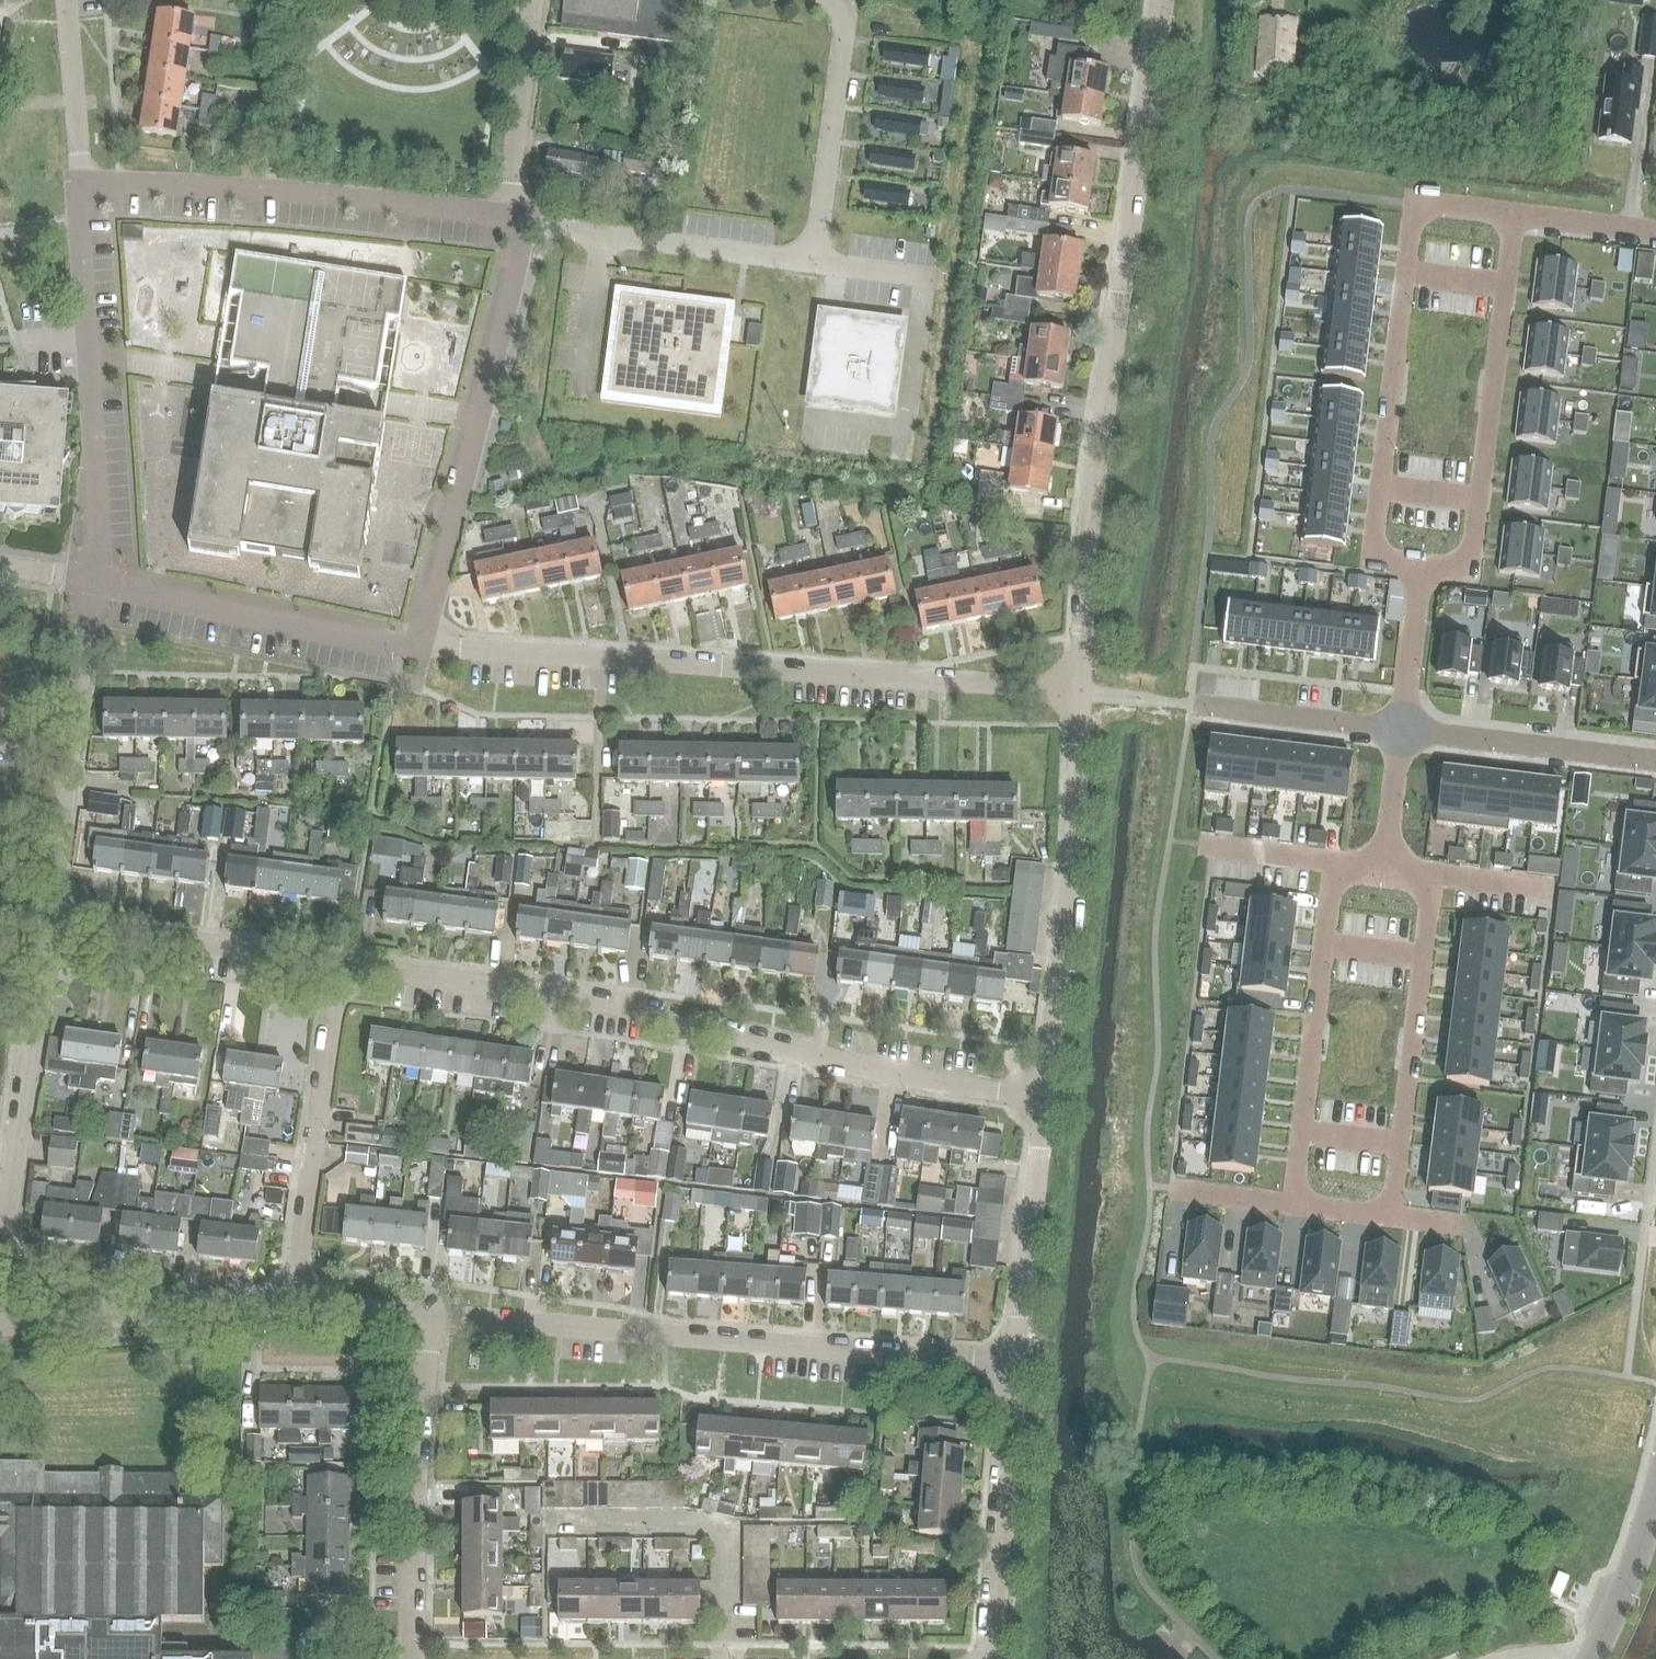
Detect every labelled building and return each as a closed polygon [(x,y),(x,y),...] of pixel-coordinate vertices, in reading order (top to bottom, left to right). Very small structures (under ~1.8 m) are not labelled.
[(607,30),(607,37),(690,47),(692,25),(687,24),(691,0),(565,0),(561,24),(607,30)] [(155,45),(188,49),(193,19),(160,14),(155,45)] [(1644,17),(1639,57),(1655,59),(1655,19),(1644,17)] [(1292,76),(1295,20),(1260,18),(1257,74),(1292,76)] [(1061,27),(1059,40),(1075,42),(1077,29),(1061,27)] [(209,52),(222,54),(224,40),(211,38),(209,52)] [(188,49),(155,45),(151,75),(184,79),(188,49)] [(661,62),(662,50),(640,47),(638,59),(661,62)] [(1050,95),(1066,97),(1066,95),(1104,100),(1108,73),(1085,70),(1087,51),(1057,47),(1055,60),(1048,59),(1046,81),(1052,81),(1050,95)] [(949,48),(948,58),(958,60),(960,50),(949,48)] [(929,54),(892,50),(891,62),(927,67),(929,54)] [(220,70),(222,54),(209,52),(206,68),(220,70)] [(610,86),(613,59),(563,54),(560,82),(598,86),(598,85),(610,86)] [(1598,140),(1631,144),(1635,111),(1638,111),(1643,71),(1625,68),(1623,81),(1606,79),(1598,140)] [(147,105),(180,109),(184,79),(151,75),(147,105)] [(944,84),(943,94),(953,96),(954,85),(944,84)] [(887,85),(885,97),(922,102),(924,89),(887,85)] [(1100,125),(1104,100),(1066,95),(1066,97),(1064,109),(1058,108),(1056,119),(1100,125)] [(200,111),(214,113),(216,99),(202,97),(200,111)] [(180,109),(147,105),(143,132),(175,137),(180,109)] [(214,113),(200,111),(198,127),(212,129),(214,113)] [(920,123),(884,118),(882,131),(918,136),(920,123)] [(938,119),(937,129),(948,130),(949,120),(938,119)] [(1031,134),(1055,137),(1056,125),(1022,120),(1020,133),(1031,134)] [(1055,137),(1031,134),(1020,133),(1019,145),(1053,150),(1055,137)] [(585,158),(585,157),(551,152),(547,176),(582,181),(583,180),(597,182),(595,195),(614,198),(619,170),(600,167),(601,161),(585,158)] [(913,171),(915,158),(878,153),(876,165),(913,171)] [(934,153),(932,163),(942,164),(944,154),(934,153)] [(1054,184),(1054,183),(1091,188),(1095,160),(1058,155),(1058,158),(1053,157),(1051,169),(1044,168),(1043,183),(1054,184)] [(650,176),(653,160),(627,156),(624,172),(650,176)] [(991,165),(990,173),(1002,175),(1003,166),(991,165)] [(989,189),(996,190),(1001,186),(1003,179),(991,177),(989,189)] [(1091,188),(1054,183),(1054,184),(1053,196),(1044,195),(1042,212),(1010,208),(1009,220),(1048,226),(1050,208),(1087,213),(1091,188)] [(907,206),(909,193),(873,188),(871,201),(907,206)] [(929,188),(928,199),(938,200),(939,190),(929,188)] [(986,217),(984,232),(1005,235),(1005,234),(1007,234),(1009,220),(986,217)] [(1048,226),(1009,220),(1007,234),(1046,239),(1048,226)] [(1379,255),(1382,228),(1341,223),(1338,250),(1379,255)] [(123,241),(124,241),(129,241),(142,241),(143,241),(143,228),(143,227),(138,227),(123,227),(122,241),(123,241)] [(1293,235),(1292,244),(1305,246),(1306,237),(1293,235)] [(1021,267),(1042,270),(1078,275),(1082,249),(1045,244),(1043,258),(1023,255),(1021,267)] [(1304,254),(1305,246),(1292,244),(1291,253),(1304,254)] [(1335,274),(1376,279),(1379,255),(1338,250),(1335,274)] [(408,282),(236,255),(189,551),(231,558),(233,549),(320,563),(318,572),(360,578),(408,282)] [(1538,262),(1535,284),(1574,289),(1577,267),(1538,262)] [(1029,312),(1031,300),(1037,300),(1038,296),(1075,301),(1078,275),(1042,270),(1040,283),(1020,280),(1017,297),(1007,296),(1005,309),(1029,312)] [(1332,299),(1373,304),(1376,279),(1335,274),(1332,299)] [(1592,283),(1591,292),(1604,293),(1605,285),(1592,283)] [(1571,311),(1574,289),(1535,284),(1532,307),(1571,311)] [(1287,285),(1286,293),(1299,295),(1300,286),(1287,285)] [(977,289),(974,304),(985,306),(988,291),(977,289)] [(1603,302),(1604,293),(1591,292),(1590,300),(1603,302)] [(1298,304),(1299,295),(1286,293),(1285,302),(1298,304)] [(609,396),(714,410),(723,344),(724,334),(727,311),(657,302),(650,301),(622,297),(609,396)] [(1370,329),(1373,304),(1332,299),(1329,324),(1370,329)] [(1027,326),(1029,312),(1005,309),(994,307),(992,321),(1027,326)] [(810,403),(891,413),(902,330),(885,328),(885,323),(841,318),(839,333),(820,330),(810,403)] [(1370,329),(1329,324),(1326,349),(1367,354),(1370,329)] [(762,327),(749,325),(748,337),(761,339),(762,327)] [(1527,351),(1566,356),(1569,333),(1530,328),(1527,351)] [(1032,331),(1029,348),(1020,347),(1018,360),(1065,367),(1069,336),(1032,331)] [(1281,335),(1280,343),(1293,345),(1294,336),(1281,335)] [(1627,349),(1644,351),(1646,341),(1628,339),(1627,349)] [(1292,353),(1293,345),(1280,343),(1279,352),(1292,353)] [(1326,349),(1323,375),(1364,380),(1367,354),(1326,349)] [(1583,358),(1596,360),(1597,351),(1584,349),(1583,358)] [(1566,356),(1527,351),(1524,373),(1563,378),(1566,356)] [(1595,368),(1596,360),(1583,358),(1581,367),(1595,368)] [(1012,359),(1008,387),(994,385),(992,398),(1023,402),(1025,385),(1062,390),(1065,367),(1018,360),(1012,359)] [(1622,363),(1621,371),(1637,372),(1638,361),(1623,359),(1622,363)] [(23,514),(56,516),(59,466),(62,466),(68,458),(63,448),(61,448),(65,398),(1,393),(2,388),(0,388),(0,512),(5,512),(5,515),(13,521),(22,516),(23,514)] [(1321,392),(1318,418),(1359,423),(1362,397),(1321,392)] [(1560,400),(1521,395),(1518,418),(1558,422),(1560,400)] [(990,411),(1021,415),(1023,402),(992,398),(990,411)] [(1273,404),(1272,413),(1285,414),(1286,406),(1273,404)] [(1284,423),(1285,414),(1272,413),(1271,421),(1284,423)] [(1574,424),(1587,426),(1588,417),(1575,416),(1574,424)] [(1318,418),(1315,443),(1356,448),(1359,423),(1318,418)] [(1558,422),(1518,418),(1516,440),(1555,445),(1558,422)] [(1053,455),(1057,425),(1020,420),(1016,450),(1053,455)] [(1587,426),(1574,424),(1573,433),(1586,435),(1587,426)] [(1612,443),(1628,445),(1629,434),(1614,432),(1612,443)] [(1353,473),(1356,448),(1315,443),(1312,468),(1353,473)] [(1626,462),(1628,445),(1612,443),(1610,460),(1626,462)] [(1047,497),(1053,455),(1016,450),(1012,478),(983,474),(979,500),(1003,503),(1004,491),(1047,497)] [(1267,454),(1266,462),(1279,464),(1280,455),(1267,454)] [(1278,473),(1279,464),(1266,462),(1265,471),(1278,473)] [(1552,467),(1513,462),(1510,484),(1549,489),(1552,467)] [(1350,498),(1353,473),(1312,468),(1309,493),(1350,498)] [(516,471),(507,473),(508,476),(509,480),(509,482),(519,480),(518,479),(516,471)] [(1567,482),(1566,491),(1579,493),(1580,484),(1567,482)] [(1546,511),(1549,489),(1510,484),(1507,507),(1546,511)] [(1607,489),(1601,535),(1615,537),(1621,491),(1607,489)] [(1578,501),(1579,493),(1566,491),(1565,500),(1578,501)] [(1350,498),(1309,493),(1306,518),(1347,522),(1350,498)] [(630,495),(610,500),(612,512),(613,511),(632,507),(633,507),(630,495)] [(555,503),(558,516),(579,512),(576,499),(555,503)] [(1274,505),(1261,503),(1260,512),(1273,513),(1274,505)] [(804,521),(816,519),(813,505),(802,507),(804,521)] [(1273,513),(1260,512),(1259,520),(1272,522),(1273,513)] [(560,532),(564,550),(572,583),(601,577),(594,544),(578,548),(571,515),(556,519),(559,532),(560,532)] [(1347,522),(1306,518),(1302,544),(1344,549),(1347,522)] [(559,532),(556,519),(541,522),(544,535),(559,532)] [(717,525),(702,528),(705,541),(720,537),(717,525)] [(516,541),(513,528),(499,531),(502,545),(516,541)] [(690,544),(705,541),(702,528),(688,531),(690,544)] [(1501,551),(1541,555),(1543,533),(1504,528),(1501,551)] [(904,532),(909,557),(922,554),(917,529),(904,532)] [(499,531),(484,534),(487,548),(502,545),(499,531)] [(866,534),(851,537),(854,550),(869,547),(866,534)] [(649,553),(664,550),(661,536),(646,540),(649,553)] [(836,541),(839,554),(854,550),(851,537),(836,541)] [(631,543),(634,556),(649,553),(646,540),(631,543)] [(950,542),(937,544),(940,557),(952,554),(950,542)] [(1012,544),(997,547),(1000,560),(1015,557),(1012,544)] [(809,546),(794,549),(797,562),(812,559),(809,546)] [(986,563),(1000,560),(997,547),(983,550),(986,563)] [(782,566),(797,562),(794,549),(779,553),(782,566)] [(923,552),(926,562),(939,559),(937,549),(923,552)] [(1559,549),(1558,558),(1571,559),(1572,551),(1559,549)] [(542,590),(572,583),(564,550),(535,557),(542,590)] [(1538,578),(1541,555),(1501,551),(1499,573),(1538,578)] [(740,553),(712,559),(720,593),(748,586),(740,553)] [(941,572),(946,592),(953,626),(983,619),(975,586),(955,591),(954,584),(961,583),(955,555),(939,559),(941,572)] [(535,557),(506,563),(514,596),(542,590),(535,557)] [(1571,559),(1558,558),(1557,566),(1570,568),(1571,559)] [(712,559),(681,566),(689,599),(720,593),(712,559)] [(941,572),(939,559),(926,562),(928,575),(941,572)] [(1600,559),(1597,580),(1612,582),(1615,561),(1600,559)] [(1224,562),(1212,560),(1211,573),(1222,574),(1224,562)] [(514,596),(506,563),(475,569),(482,602),(514,596)] [(895,598),(888,564),(860,570),(866,603),(895,598)] [(1249,578),(1258,579),(1259,566),(1251,565),(1249,578)] [(659,606),(689,599),(681,566),(652,572),(659,606)] [(1268,567),(1259,566),(1258,579),(1267,580),(1268,567)] [(829,577),(836,610),(866,603),(860,570),(829,577)] [(1307,585),(1309,572),(1300,571),(1299,584),(1307,585)] [(659,606),(652,572),(622,579),(629,612),(659,606)] [(1317,573),(1309,572),(1307,585),(1316,586),(1317,573)] [(1005,580),(1012,613),(1042,607),(1035,573),(1005,580)] [(806,616),(836,610),(829,577),(799,583),(806,616)] [(1348,590),(1357,591),(1358,578),(1350,577),(1348,590)] [(1367,579),(1358,578),(1357,591),(1366,592),(1367,579)] [(975,586),(983,619),(1012,613),(1005,580),(975,586)] [(1401,584),(1400,583),(1391,582),(1389,599),(1403,601),(1404,592),(1404,590),(1403,588),(1402,586),(1401,584)] [(799,583),(769,589),(776,622),(806,616),(799,583)] [(1646,588),(1643,617),(1647,617),(1645,630),(1655,632),(1655,589),(1646,588)] [(923,632),(953,626),(946,592),(916,599),(923,632)] [(1466,592),(1464,606),(1486,609),(1488,594),(1478,593),(1466,592)] [(1512,596),(1494,594),(1492,607),(1510,610),(1512,596)] [(1554,617),(1556,600),(1543,599),(1541,615),(1554,617)] [(1250,647),(1255,605),(1228,602),(1223,643),(1250,647)] [(1274,650),(1279,608),(1255,605),(1250,647),(1274,650)] [(1299,653),(1304,611),(1279,608),(1274,650),(1299,653)] [(1304,611),(1299,653),(1324,656),(1329,614),(1304,611)] [(1349,658),(1354,617),(1329,614),(1324,656),(1349,658)] [(1375,662),(1380,620),(1354,617),(1349,658),(1375,662)] [(1479,676),(1483,650),(1469,648),(1471,634),(1445,631),(1439,676),(1466,680),(1466,674),(1479,676)] [(1520,654),(1522,641),(1496,637),(1490,683),(1516,686),(1517,680),(1530,682),(1534,656),(1520,654)] [(1655,683),(1655,640),(1654,640),(1653,653),(1638,651),(1634,680),(1655,683)] [(1581,688),(1585,662),(1572,661),(1573,647),(1547,644),(1541,689),(1568,692),(1568,687),(1581,688)] [(1634,680),(1634,681),(1640,682),(1633,735),(1655,738),(1655,683),(1634,680)] [(104,738),(135,738),(135,705),(104,705),(104,738)] [(135,738),(165,739),(166,706),(135,705),(135,738)] [(196,707),(166,706),(165,739),(188,739),(188,762),(195,762),(196,739),(195,739),(196,707)] [(242,706),(242,741),(272,741),(273,707),(242,706)] [(225,707),(196,707),(195,739),(225,740),(225,707)] [(302,742),(302,707),(273,707),(272,741),(302,742)] [(302,742),(333,743),(334,708),(302,707),(302,742)] [(363,709),(334,708),(333,743),(363,743),(363,709)] [(1230,797),(1231,786),(1230,786),(1235,744),(1210,741),(1204,794),(1230,797)] [(426,778),(428,778),(429,745),(398,744),(398,778),(414,778),(414,800),(426,800),(426,778)] [(1235,744),(1230,786),(1231,786),(1253,789),(1258,747),(1235,744)] [(458,778),(458,745),(429,745),(428,778),(458,778)] [(488,779),(488,746),(458,745),(458,778),(488,779)] [(517,779),(518,746),(488,746),(488,779),(517,779)] [(545,780),(547,780),(547,747),(518,746),(517,779),(545,780)] [(574,780),(575,747),(547,747),(547,780),(574,780)] [(1282,750),(1258,747),(1253,789),(1276,792),(1282,750)] [(649,783),(649,750),(621,750),(621,783),(649,783)] [(658,783),(678,783),(678,750),(649,750),(649,783),(650,783),(650,805),(658,805),(658,783)] [(709,751),(678,750),(678,783),(700,784),(709,784),(709,751)] [(1300,795),(1305,752),(1282,750),(1276,792),(1300,795)] [(710,784),(739,784),(738,751),(709,751),(709,784),(710,784)] [(768,797),(768,785),(768,752),(738,751),(739,784),(760,785),(760,797),(768,797)] [(798,752),(768,752),(768,785),(798,785),(798,752)] [(1300,795),(1323,798),(1328,755),(1305,752),(1300,795)] [(1328,755),(1323,798),(1347,801),(1352,758),(1328,755)] [(121,773),(136,773),(136,762),(121,762),(121,773)] [(136,773),(151,773),(151,762),(136,762),(136,773)] [(195,773),(195,762),(188,762),(181,762),(180,773),(195,773)] [(210,762),(195,762),(195,773),(210,773),(210,762)] [(271,775),(271,764),(257,764),(257,775),(271,775)] [(286,764),(271,764),(271,775),(286,775),(286,764)] [(316,776),(331,776),(331,765),(316,765),(316,776)] [(346,765),(331,765),(331,776),(346,776),(346,765)] [(1436,824),(1460,827),(1467,774),(1443,771),(1436,824)] [(1484,830),(1490,777),(1467,774),(1460,827),(1484,830)] [(1589,777),(1572,775),(1571,787),(1588,789),(1589,777)] [(1490,777),(1484,830),(1508,833),(1509,822),(1508,822),(1513,780),(1490,777)] [(1532,825),(1537,782),(1513,780),(1508,822),(1509,822),(1532,825)] [(1537,782),(1532,825),(1556,828),(1561,785),(1537,782)] [(838,787),(837,819),(868,820),(867,787),(838,787)] [(868,820),(897,821),(898,788),(867,787),(868,820)] [(897,821),(927,821),(928,789),(898,788),(897,821)] [(957,822),(957,789),(928,789),(927,821),(957,822)] [(987,790),(957,789),(957,822),(986,823),(987,790)] [(987,790),(986,823),(1015,823),(1016,791),(987,790)] [(118,819),(121,798),(90,794),(87,815),(118,819)] [(426,800),(414,800),(411,800),(411,811),(426,811),(426,800)] [(441,800),(426,800),(426,811),(440,811),(441,800)] [(485,813),(485,802),(470,802),(470,813),(485,813)] [(485,802),(485,813),(500,813),(500,802),(485,802)] [(530,814),(544,814),(544,803),(530,803),(530,814)] [(544,803),(544,814),(559,814),(559,803),(544,803)] [(1655,852),(1655,806),(1634,803),(1633,819),(1623,818),(1620,847),(1655,852)] [(634,816),(649,816),(649,805),(634,805),(634,816)] [(664,805),(658,805),(650,805),(649,805),(649,816),(664,816),(664,805)] [(708,805),(699,805),(693,805),(693,816),(708,816),(708,805)] [(708,805),(708,816),(723,816),(723,805),(708,805)] [(753,818),(768,818),(768,807),(753,807),(753,818)] [(783,807),(768,807),(768,818),(783,818),(783,807)] [(126,808),(124,820),(135,822),(137,809),(126,808)] [(223,837),(244,840),(248,811),(228,808),(223,837)] [(219,841),(223,811),(205,809),(202,839),(219,841)] [(180,815),(179,829),(189,830),(191,817),(180,815)] [(621,841),(621,815),(605,815),(605,841),(621,841)] [(547,840),(574,841),(575,819),(548,819),(547,840)] [(93,872),(122,876),(125,848),(127,835),(133,836),(135,822),(124,820),(123,834),(113,833),(113,835),(90,831),(88,849),(96,850),(93,872)] [(1215,833),(1224,834),(1226,822),(1217,820),(1215,833)] [(1234,823),(1226,822),(1224,834),(1233,835),(1234,823)] [(358,828),(329,823),(327,839),(355,843),(358,828)] [(258,824),(256,837),(266,839),(268,825),(258,824)] [(1270,840),(1272,827),(1263,826),(1262,839),(1270,840)] [(1272,827),(1270,840),(1279,841),(1281,828),(1272,827)] [(155,838),(149,880),(175,884),(179,855),(181,843),(187,844),(189,830),(179,829),(177,839),(169,838),(169,840),(155,838)] [(312,831),(310,845),(322,847),(324,833),(312,831)] [(1308,845),(1317,846),(1318,833),(1310,832),(1308,845)] [(1318,833),(1317,846),(1326,847),(1327,834),(1318,833)] [(127,835),(125,848),(122,876),(149,880),(155,838),(155,836),(143,834),(143,837),(133,836),(127,835)] [(265,852),(266,839),(256,837),(254,849),(248,848),(248,850),(232,848),(226,889),(254,893),(258,863),(259,852),(265,852)] [(405,843),(403,855),(415,857),(421,858),(422,847),(405,843)] [(866,855),(866,843),(851,843),(851,855),(866,855)] [(866,843),(866,855),(882,855),(882,843),(866,843)] [(911,857),(926,857),(926,844),(911,844),(911,857)] [(927,844),(926,844),(926,857),(942,857),(942,844),(927,844)] [(985,858),(985,845),(970,844),(970,858),(985,858)] [(281,897),(309,901),(312,871),(314,871),(315,859),(320,860),(322,847),(310,845),(308,858),(302,857),(287,855),(281,897)] [(985,845),(985,858),(1000,859),(1000,845),(985,845)] [(1617,876),(1615,892),(1650,896),(1652,880),(1655,881),(1655,852),(1620,847),(1616,876),(1617,876)] [(566,866),(582,868),(585,850),(569,848),(566,866)] [(1458,850),(1449,849),(1448,862),(1456,863),(1458,850)] [(179,855),(175,884),(203,888),(207,859),(206,859),(207,851),(197,850),(196,857),(179,855)] [(582,868),(597,870),(600,853),(585,850),(582,868)] [(1458,850),(1456,863),(1465,864),(1466,851),(1458,850)] [(273,853),(272,865),(258,863),(254,893),(281,897),(287,855),(273,853)] [(761,855),(761,858),(759,875),(772,876),(773,858),(774,856),(761,855)] [(1503,869),(1504,856),(1496,855),(1494,868),(1503,869)] [(734,856),(734,858),(732,872),(745,874),(747,858),(745,858),(734,856)] [(1511,870),(1513,857),(1504,856),(1503,869),(1511,870)] [(415,857),(413,871),(424,873),(426,858),(421,858),(415,857)] [(533,859),(518,857),(514,887),(529,889),(533,859)] [(1529,857),(1527,874),(1546,876),(1548,859),(1529,857)] [(509,885),(513,861),(500,859),(496,883),(509,885)] [(645,892),(649,863),(630,860),(626,889),(645,892)] [(660,905),(666,863),(654,861),(649,904),(660,905)] [(328,873),(314,871),(312,871),(309,901),(353,907),(359,869),(329,864),(328,873)] [(1017,864),(1016,877),(1041,879),(1042,867),(1017,864)] [(468,878),(478,880),(480,867),(470,866),(468,878)] [(1008,881),(1009,869),(999,868),(999,871),(992,871),(985,871),(984,880),(999,880),(1008,881)] [(424,873),(413,871),(401,869),(398,895),(387,894),(384,923),(412,927),(415,897),(417,884),(422,885),(424,873)] [(834,882),(824,874),(823,883),(819,883),(816,909),(831,910),(834,882)] [(1576,876),(1561,874),(1560,887),(1574,889),(1576,876)] [(548,875),(547,888),(557,890),(559,877),(548,875)] [(1041,879),(1016,877),(1014,889),(1040,891),(1041,879)] [(466,934),(472,891),(477,892),(478,880),(468,878),(467,891),(460,890),(459,892),(444,890),(443,900),(439,930),(466,934)] [(602,896),(611,897),(613,885),(604,883),(602,896)] [(1252,902),(1250,925),(1292,930),(1295,907),(1270,904),(1272,890),(1247,887),(1246,901),(1252,902)] [(544,945),(550,903),(555,904),(557,890),(547,888),(546,893),(539,892),(536,914),(521,912),(517,941),(544,945)] [(1040,891),(1014,889),(1013,902),(1038,904),(1040,891)] [(477,892),(472,891),(466,934),(493,937),(498,894),(477,892)] [(681,892),(679,906),(690,907),(692,894),(681,892)] [(571,948),(599,952),(604,909),(610,910),(611,897),(602,896),(593,895),(591,908),(577,906),(571,948)] [(840,895),(838,915),(839,916),(868,919),(868,917),(874,918),(874,914),(876,900),(840,895)] [(439,930),(443,900),(415,897),(412,927),(439,930)] [(1558,911),(1569,912),(1570,899),(1559,897),(1558,911)] [(933,941),(939,899),(927,898),(921,940),(933,941)] [(735,901),(734,915),(745,916),(746,902),(735,901)] [(1038,904),(1013,902),(1011,913),(1037,916),(1038,904)] [(577,906),(555,904),(550,903),(544,945),(571,948),(577,906)] [(1655,954),(1655,953),(1655,940),(1654,939),(1655,925),(1647,923),(1649,908),(1613,903),(1612,919),(1611,919),(1607,948),(1655,954)] [(653,929),(649,958),(677,962),(681,932),(683,920),(688,921),(690,907),(679,906),(677,920),(670,919),(668,931),(653,929)] [(1216,921),(1218,908),(1209,907),(1208,920),(1216,921)] [(789,922),(800,924),(802,910),(790,908),(789,922)] [(610,910),(604,909),(599,952),(626,956),(631,913),(610,910)] [(711,914),(698,912),(695,934),(681,932),(677,962),(705,966),(708,936),(711,914)] [(978,933),(984,934),(987,914),(976,913),(973,933),(978,934),(978,933)] [(1037,916),(1011,913),(1010,926),(1036,929),(1037,916)] [(745,916),(734,915),(732,929),(743,930),(745,916)] [(866,933),(878,935),(880,919),(874,918),(868,917),(868,919),(866,933)] [(1216,921),(1208,920),(1206,933),(1215,934),(1216,921)] [(800,924),(789,922),(787,936),(798,937),(800,924)] [(1537,935),(1546,936),(1547,923),(1539,922),(1537,935)] [(1247,947),(1289,952),(1292,930),(1250,925),(1247,947)] [(1505,954),(1508,931),(1466,925),(1463,948),(1505,954)] [(1036,929),(1010,926),(1009,938),(1034,941),(1036,929)] [(736,939),(732,969),(760,973),(764,943),(761,943),(762,932),(751,931),(750,941),(736,939)] [(856,956),(841,954),(837,984),(865,987),(869,959),(871,945),(876,945),(878,935),(866,933),(859,932),(856,956)] [(978,933),(978,934),(976,947),(988,949),(990,935),(984,934),(978,933)] [(777,945),(764,943),(760,973),(787,976),(791,947),(789,946),(791,936),(779,935),(777,945)] [(732,969),(736,939),(708,936),(705,966),(732,969)] [(1034,941),(1009,938),(1007,951),(1033,954),(1034,941)] [(920,995),(925,954),(931,955),(933,941),(921,940),(920,954),(898,951),(893,991),(920,995)] [(1555,945),(1554,955),(1566,957),(1568,946),(1555,945)] [(818,950),(791,947),(787,976),(814,980),(818,950)] [(975,1002),(979,973),(981,961),(986,962),(988,949),(976,947),(975,961),(953,958),(948,999),(975,1002)] [(1247,947),(1244,968),(1244,969),(1287,974),(1289,952),(1247,947)] [(1460,970),(1502,976),(1505,954),(1463,948),(1460,970)] [(1654,968),(1655,954),(1607,948),(1604,977),(1602,993),(1638,997),(1640,981),(1649,982),(1651,968),(1654,968)] [(893,991),(898,951),(886,949),(884,961),(869,959),(865,987),(893,991)] [(1211,965),(1213,952),(1204,951),(1202,964),(1211,965)] [(931,955),(925,954),(920,995),(948,999),(953,958),(931,955)] [(994,963),(986,962),(981,961),(979,973),(975,1002),(1000,1006),(1003,981),(1031,984),(1030,994),(1039,995),(1042,971),(1031,970),(1032,959),(995,954),(994,963)] [(1202,964),(1201,977),(1210,978),(1211,965),(1202,964)] [(1540,980),(1542,967),(1533,966),(1532,979),(1540,980)] [(1287,974),(1244,969),(1244,968),(1239,967),(1236,991),(1280,997),(1284,997),(1287,974)] [(1502,976),(1460,970),(1457,993),(1500,998),(1502,976)] [(1540,980),(1532,979),(1530,992),(1539,993),(1540,980)] [(1236,991),(1235,1006),(1278,1011),(1280,997),(1236,991)] [(1455,1015),(1497,1020),(1500,998),(1457,993),(1455,1015)] [(1552,993),(1551,1007),(1583,1008),(1584,994),(1552,993)] [(1595,1049),(1644,1055),(1645,1041),(1642,1040),(1644,1026),(1634,1024),(1636,1009),(1601,1004),(1599,1020),(1595,1049)] [(1535,1024),(1536,1011),(1528,1010),(1526,1023),(1535,1024)] [(1270,1041),(1273,1018),(1230,1012),(1227,1036),(1270,1041)] [(1452,1036),(1494,1042),(1497,1020),(1455,1015),(1452,1036)] [(1203,1032),(1205,1019),(1196,1018),(1194,1031),(1203,1032)] [(1535,1024),(1526,1023),(1525,1036),(1533,1037),(1535,1024)] [(1202,1045),(1203,1032),(1194,1031),(1193,1044),(1202,1045)] [(90,1067),(94,1037),(67,1033),(65,1042),(50,1040),(45,1074),(70,1077),(69,1090),(81,1092),(80,1104),(90,1106),(92,1092),(81,1090),(83,1078),(89,1079),(90,1067)] [(395,1069),(399,1038),(372,1034),(368,1065),(395,1069)] [(1267,1063),(1270,1041),(1227,1036),(1225,1058),(1267,1063)] [(1449,1058),(1492,1063),(1494,1042),(1452,1036),(1449,1058)] [(94,1037),(90,1067),(89,1079),(83,1078),(81,1090),(92,1092),(96,1092),(97,1084),(101,1081),(115,1083),(117,1071),(118,1071),(122,1040),(94,1037)] [(399,1038),(395,1069),(422,1072),(426,1041),(399,1038)] [(449,1076),(453,1045),(426,1041),(422,1072),(421,1083),(432,1085),(434,1074),(449,1076)] [(164,1089),(170,1090),(175,1049),(148,1045),(144,1074),(157,1075),(156,1088),(164,1089)] [(453,1045),(449,1076),(475,1080),(479,1049),(453,1045)] [(175,1049),(170,1090),(164,1089),(162,1101),(173,1103),(175,1086),(197,1088),(201,1052),(175,1049)] [(474,1093),(500,1097),(506,1053),(479,1049),(475,1080),(474,1093)] [(1644,1055),(1595,1049),(1591,1078),(1592,1078),(1590,1094),(1625,1098),(1627,1082),(1637,1083),(1639,1068),(1642,1069),(1644,1055)] [(515,1085),(530,1087),(534,1056),(506,1053),(500,1097),(513,1099),(515,1085)] [(1530,1068),(1531,1055),(1522,1054),(1521,1067),(1530,1068)] [(245,1101),(250,1101),(257,1060),(228,1056),(224,1086),(237,1088),(236,1095),(230,1094),(227,1113),(243,1115),(243,1114),(245,1101)] [(1265,1085),(1267,1063),(1225,1058),(1222,1080),(1265,1085)] [(1446,1081),(1489,1087),(1492,1063),(1449,1058),(1446,1081)] [(257,1060),(250,1101),(255,1102),(255,1104),(262,1105),(264,1092),(278,1093),(282,1063),(257,1060)] [(1198,1076),(1199,1063),(1191,1062),(1189,1075),(1198,1076)] [(1521,1067),(1519,1080),(1528,1081),(1530,1068),(1521,1067)] [(1198,1076),(1189,1075),(1187,1089),(1196,1090),(1198,1076)] [(563,1109),(581,1111),(586,1081),(557,1077),(553,1107),(563,1109)] [(1262,1107),(1265,1085),(1222,1080),(1219,1102),(1262,1107)] [(594,1113),(607,1115),(612,1084),(586,1081),(581,1111),(578,1134),(591,1136),(594,1113)] [(633,1119),(639,1088),(612,1084),(607,1115),(604,1138),(617,1140),(620,1117),(633,1119)] [(665,1092),(639,1088),(633,1119),(632,1129),(644,1131),(646,1120),(660,1123),(665,1092)] [(1534,1095),(1530,1124),(1545,1126),(1549,1097),(1534,1095)] [(355,1099),(339,1096),(337,1109),(353,1111),(355,1099)] [(687,1127),(716,1131),(720,1100),(692,1096),(687,1127)] [(716,1131),(740,1135),(741,1135),(746,1104),(720,1100),(716,1131)] [(173,1103),(162,1101),(160,1115),(172,1116),(173,1103)] [(254,1116),(255,1104),(255,1102),(250,1101),(245,1101),(243,1114),(254,1116)] [(1262,1107),(1219,1102),(1217,1123),(1259,1129),(1262,1107)] [(1440,1102),(1437,1126),(1479,1131),(1482,1108),(1440,1102)] [(741,1135),(740,1135),(739,1144),(751,1146),(752,1137),(768,1139),(773,1108),(746,1104),(741,1135)] [(1192,1120),(1194,1107),(1185,1106),(1184,1119),(1192,1120)] [(1583,1149),(1577,1148),(1577,1149),(1631,1156),(1633,1142),(1630,1141),(1631,1127),(1622,1125),(1624,1110),(1597,1106),(1595,1122),(1586,1121),(1583,1149)] [(219,1140),(222,1112),(208,1110),(205,1139),(219,1140)] [(816,1147),(819,1147),(823,1116),(795,1112),(791,1143),(794,1144),(793,1150),(795,1156),(812,1158),(816,1153),(816,1147)] [(898,1144),(899,1144),(896,1161),(909,1163),(912,1146),(924,1147),(926,1148),(931,1117),(903,1113),(898,1144)] [(112,1114),(108,1141),(133,1145),(137,1118),(112,1114)] [(243,1114),(243,1115),(241,1127),(252,1128),(254,1116),(243,1114)] [(846,1151),(845,1151),(850,1120),(823,1116),(819,1147),(817,1163),(827,1164),(827,1158),(844,1160),(846,1151)] [(939,1150),(952,1152),(953,1152),(957,1121),(931,1117),(926,1148),(924,1147),(922,1165),(936,1167),(939,1150)] [(76,1135),(78,1122),(56,1119),(54,1132),(76,1135)] [(1192,1120),(1184,1119),(1182,1133),(1191,1134),(1192,1120)] [(850,1120),(845,1151),(846,1151),(844,1160),(844,1165),(855,1166),(857,1152),(873,1154),(877,1123),(850,1120)] [(953,1152),(952,1152),(950,1168),(963,1169),(965,1154),(979,1156),(979,1158),(998,1161),(1001,1139),(983,1136),(985,1125),(957,1121),(953,1152)] [(535,1124),(520,1122),(514,1163),(528,1165),(535,1124)] [(1521,1136),(1523,1123),(1514,1122),(1513,1135),(1521,1136)] [(1214,1145),(1257,1151),(1259,1129),(1217,1123),(1214,1145)] [(384,1130),(347,1125),(345,1143),(382,1148),(383,1135),(384,1130)] [(1434,1148),(1476,1153),(1479,1131),(1437,1126),(1434,1148)] [(179,1128),(177,1145),(198,1148),(201,1130),(179,1128)] [(383,1135),(382,1148),(394,1149),(408,1151),(411,1133),(384,1130),(383,1135)] [(1521,1136),(1513,1135),(1511,1148),(1520,1149),(1521,1136)] [(75,1171),(78,1140),(51,1137),(48,1169),(75,1171)] [(244,1140),(242,1155),(268,1159),(270,1144),(244,1140)] [(427,1153),(439,1154),(441,1141),(428,1140),(427,1153)] [(441,1141),(439,1154),(449,1155),(451,1142),(441,1141)] [(493,1144),(466,1141),(464,1158),(491,1161),(493,1144)] [(533,1165),(571,1171),(571,1169),(572,1157),(551,1153),(553,1143),(537,1141),(533,1165)] [(142,1145),(140,1163),(159,1165),(161,1148),(142,1145)] [(1214,1145),(1211,1169),(1254,1174),(1257,1151),(1214,1145)] [(345,1164),(367,1167),(369,1150),(347,1147),(345,1164)] [(173,1148),(171,1163),(198,1167),(200,1152),(173,1148)] [(1432,1169),(1474,1175),(1476,1153),(1434,1148),(1432,1169)] [(672,1149),(666,1180),(682,1183),(688,1152),(672,1149)] [(1588,1180),(1586,1196),(1613,1199),(1615,1183),(1624,1184),(1626,1170),(1629,1170),(1631,1156),(1577,1149),(1574,1178),(1588,1180)] [(663,1180),(667,1153),(651,1151),(650,1159),(648,1178),(663,1180)] [(379,1169),(379,1165),(380,1153),(371,1152),(369,1168),(379,1169)] [(404,1156),(380,1153),(379,1165),(403,1168),(404,1156)] [(581,1171),(581,1170),(584,1156),(573,1155),(572,1157),(571,1169),(581,1171)] [(242,1157),(240,1171),(266,1175),(268,1161),(242,1157)] [(624,1177),(626,1160),(600,1157),(598,1174),(624,1177)] [(627,1162),(626,1175),(636,1176),(648,1178),(650,1159),(634,1157),(633,1163),(627,1162)] [(432,1159),(428,1198),(442,1200),(445,1174),(446,1174),(448,1160),(432,1159)] [(768,1194),(772,1163),(757,1161),(753,1192),(768,1194)] [(790,1196),(794,1166),(779,1164),(775,1195),(790,1196)] [(1187,1165),(1178,1164),(1177,1177),(1185,1178),(1187,1165)] [(1516,1180),(1518,1167),(1509,1166),(1507,1179),(1516,1180)] [(710,1168),(707,1185),(720,1187),(722,1170),(710,1168)] [(878,1208),(880,1193),(879,1193),(882,1169),(869,1168),(866,1191),(867,1191),(865,1206),(878,1208)] [(881,1188),(880,1193),(878,1208),(888,1209),(894,1209),(899,1170),(883,1168),(881,1188)] [(1466,1197),(1471,1198),(1474,1175),(1432,1169),(1429,1192),(1433,1193),(1431,1208),(1460,1212),(1462,1197),(1466,1197)] [(549,1174),(533,1172),(530,1201),(545,1203),(546,1197),(547,1197),(549,1174)] [(707,1185),(708,1173),(697,1172),(696,1184),(707,1185)] [(549,1174),(547,1197),(561,1199),(562,1190),(586,1193),(586,1192),(587,1192),(588,1178),(549,1173),(549,1174)] [(978,1176),(977,1189),(1004,1192),(1006,1179),(978,1176)] [(76,1192),(70,1243),(99,1247),(104,1213),(113,1214),(117,1178),(105,1177),(90,1214),(83,1213),(86,1205),(88,1205),(96,1187),(77,1185),(76,1192)] [(155,1201),(140,1199),(141,1193),(138,1180),(117,1178),(113,1214),(125,1215),(121,1249),(149,1252),(153,1221),(155,1201)] [(445,1222),(451,1223),(449,1252),(477,1255),(479,1225),(482,1201),(462,1199),(464,1180),(449,1178),(445,1222)] [(599,1179),(588,1178),(587,1192),(598,1193),(599,1179)] [(1507,1179),(1506,1192),(1515,1193),(1516,1180),(1507,1179)] [(634,1202),(656,1204),(658,1185),(636,1183),(634,1202)] [(34,1184),(32,1207),(47,1209),(43,1240),(70,1243),(76,1192),(49,1189),(50,1186),(34,1184)] [(824,1186),(813,1185),(811,1199),(822,1200),(824,1186)] [(932,1214),(944,1215),(946,1191),(919,1188),(916,1212),(932,1214)] [(952,1192),(946,1191),(944,1215),(967,1217),(974,1217),(976,1203),(977,1191),(958,1189),(957,1202),(951,1201),(952,1192)] [(1004,1192),(977,1189),(977,1191),(976,1203),(1003,1206),(1004,1192)] [(284,1193),(267,1191),(265,1205),(282,1207),(284,1193)] [(691,1205),(703,1207),(704,1192),(692,1191),(691,1205)] [(713,1194),(704,1192),(703,1207),(712,1208),(713,1194)] [(155,1201),(153,1221),(149,1252),(177,1255),(181,1221),(193,1223),(196,1200),(179,1198),(156,1195),(155,1201)] [(677,1223),(680,1197),(666,1196),(663,1222),(677,1223)] [(756,1212),(757,1199),(731,1196),(730,1209),(756,1212)] [(373,1213),(374,1213),(376,1199),(361,1198),(359,1212),(346,1211),(343,1237),(343,1242),(371,1245),(373,1213)] [(768,1200),(757,1199),(756,1212),(766,1214),(768,1200)] [(227,1261),(231,1230),(234,1204),(196,1200),(193,1223),(202,1224),(199,1257),(227,1261)] [(401,1216),(402,1201),(389,1200),(388,1215),(374,1213),(373,1213),(371,1245),(398,1247),(401,1216)] [(401,1216),(398,1247),(425,1250),(428,1218),(427,1218),(429,1203),(418,1202),(416,1217),(401,1216)] [(1003,1206),(976,1203),(974,1217),(1002,1220),(1003,1206)] [(794,1218),(795,1204),(785,1204),(784,1217),(794,1218)] [(821,1206),(795,1204),(794,1218),(793,1237),(819,1238),(821,1206)] [(842,1209),(822,1207),(819,1238),(840,1240),(842,1209)] [(343,1237),(346,1211),(324,1209),(322,1235),(343,1237)] [(552,1264),(580,1267),(583,1236),(585,1211),(573,1210),(571,1235),(555,1233),(552,1264)] [(862,1212),(861,1227),(882,1229),(883,1214),(862,1211),(862,1212)] [(493,1226),(479,1225),(477,1255),(504,1258),(506,1227),(507,1215),(494,1214),(493,1226)] [(507,1215),(506,1227),(504,1258),(530,1260),(534,1218),(507,1215)] [(911,1230),(913,1218),(889,1215),(887,1227),(911,1230)] [(1563,1218),(1551,1216),(1539,1215),(1537,1231),(1561,1234),(1563,1218)] [(231,1230),(227,1261),(256,1264),(262,1217),(253,1216),(245,1232),(231,1230)] [(942,1220),(916,1216),(913,1238),(939,1242),(942,1220)] [(597,1238),(583,1236),(580,1267),(608,1269),(611,1239),(610,1239),(611,1222),(612,1218),(599,1217),(597,1238)] [(952,1242),(954,1220),(944,1218),(941,1241),(952,1242)] [(610,1239),(611,1239),(608,1269),(634,1272),(637,1241),(638,1229),(628,1228),(626,1224),(615,1223),(615,1222),(611,1222),(610,1239)] [(973,1224),(972,1238),(999,1241),(1000,1227),(973,1224)] [(1182,1280),(1215,1284),(1222,1230),(1189,1225),(1182,1280)] [(1274,1291),(1281,1237),(1248,1233),(1241,1287),(1274,1291)] [(1621,1242),(1566,1235),(1562,1268),(1617,1275),(1621,1242)] [(972,1238),(970,1253),(997,1255),(999,1241),(972,1238)] [(1301,1294),(1334,1298),(1340,1244),(1307,1240),(1301,1294)] [(1400,1252),(1366,1247),(1359,1307),(1392,1311),(1400,1252)] [(1541,1302),(1520,1251),(1490,1266),(1511,1316),(1541,1302)] [(766,1272),(752,1271),(751,1301),(778,1303),(779,1274),(778,1273),(779,1254),(768,1253),(766,1272)] [(997,1255),(970,1253),(969,1266),(996,1269),(997,1255)] [(726,1256),(723,1299),(751,1301),(752,1271),(753,1256),(726,1254),(726,1256)] [(1449,1313),(1456,1259),(1423,1254),(1416,1309),(1449,1313)] [(698,1268),(696,1297),(723,1299),(726,1256),(714,1255),(713,1269),(698,1268)] [(779,1274),(778,1303),(804,1305),(807,1264),(796,1263),(795,1275),(779,1274)] [(854,1309),(857,1269),(857,1264),(844,1263),(843,1279),(829,1278),(827,1307),(854,1309)] [(669,1295),(696,1297),(698,1268),(671,1266),(669,1295)] [(881,1311),(883,1281),(884,1267),(869,1266),(869,1270),(857,1269),(854,1309),(881,1311)] [(908,1313),(910,1282),(911,1269),(884,1267),(883,1281),(881,1311),(908,1313)] [(951,1284),(937,1283),(936,1315),(962,1316),(966,1270),(952,1269),(951,1284)] [(1235,1277),(1218,1275),(1213,1316),(1229,1319),(1235,1277)] [(936,1315),(937,1283),(910,1282),(908,1313),(936,1315)] [(1186,1327),(1190,1293),(1157,1289),(1153,1323),(1186,1327)] [(1276,1289),(1274,1313),(1290,1315),(1293,1291),(1276,1289)] [(1331,1335),(1347,1337),(1351,1304),(1335,1302),(1331,1335)] [(1571,1307),(1559,1312),(1563,1320),(1575,1315),(1571,1307)] [(1490,1309),(1474,1311),(1477,1335),(1494,1333),(1490,1309)] [(1410,1315),(1394,1313),(1390,1346),(1406,1348),(1410,1315)] [(298,1433),(320,1433),(321,1391),(290,1392),(291,1449),(302,1449),(302,1440),(299,1440),(298,1433)] [(320,1433),(320,1448),(321,1449),(333,1448),(333,1439),(329,1439),(329,1433),(351,1432),(351,1391),(321,1391),(320,1433)] [(291,1449),(290,1392),(260,1392),(261,1433),(283,1433),(283,1440),(280,1440),(280,1449),(291,1449)] [(520,1442),(546,1442),(547,1404),(520,1405),(520,1442)] [(573,1404),(547,1404),(546,1442),(574,1442),(573,1404)] [(602,1404),(573,1404),(574,1442),(602,1442),(602,1404)] [(631,1442),(630,1404),(602,1404),(602,1442),(631,1442)] [(658,1404),(630,1404),(631,1442),(658,1442),(658,1404)] [(492,1443),(520,1442),(520,1405),(492,1405),(492,1443)] [(698,1458),(727,1461),(729,1423),(702,1421),(698,1458)] [(757,1426),(729,1423),(727,1461),(753,1463),(757,1426)] [(753,1463),(780,1466),(784,1428),(757,1426),(753,1463)] [(780,1466),(808,1468),(811,1431),(784,1428),(780,1466)] [(924,1478),(962,1482),(965,1452),(957,1452),(958,1433),(918,1430),(917,1451),(926,1452),(925,1464),(909,1463),(908,1477),(924,1478)] [(808,1468),(836,1471),(840,1433),(811,1431),(808,1468)] [(867,1436),(840,1433),(836,1471),(863,1473),(867,1436)] [(261,1467),(262,1441),(248,1441),(248,1467),(261,1467)] [(335,1449),(321,1449),(321,1462),(335,1462),(335,1449)] [(308,1450),(290,1450),(290,1465),(308,1465),(308,1450)] [(882,1473),(893,1474),(895,1460),(883,1459),(882,1473)] [(181,1490),(181,1475),(112,1475),(99,1475),(45,1475),(45,1463),(2,1463),(0,1463),(0,1658),(254,1658),(247,1658),(228,1658),(188,1658),(188,1646),(162,1646),(162,1622),(204,1623),(204,1567),(224,1567),(225,1497),(181,1496),(181,1490)] [(504,1484),(520,1484),(520,1472),(503,1472),(504,1484)] [(520,1472),(520,1484),(536,1484),(536,1472),(520,1472)] [(893,1474),(882,1473),(881,1491),(892,1492),(893,1474)] [(962,1482),(924,1478),(922,1503),(960,1507),(962,1482)] [(349,1509),(349,1480),(307,1479),(307,1500),(300,1500),(300,1496),(292,1496),(292,1508),(349,1509)] [(542,1484),(542,1490),(542,1510),(556,1510),(555,1484),(542,1484)] [(582,1497),(582,1484),(568,1484),(568,1497),(582,1497)] [(582,1484),(582,1510),(595,1510),(595,1484),(582,1484)] [(634,1496),(634,1484),(621,1484),(621,1496),(634,1496)] [(634,1510),(648,1509),(648,1484),(634,1484),(634,1496),(634,1510)] [(661,1509),(674,1509),(674,1484),(660,1484),(661,1509)] [(688,1484),(674,1484),(674,1509),(688,1509),(688,1490),(688,1484)] [(470,1505),(502,1505),(502,1489),(470,1489),(470,1505)] [(621,1496),(621,1510),(634,1510),(634,1496),(621,1496)] [(582,1510),(582,1497),(568,1497),(568,1510),(582,1510)] [(719,1504),(704,1500),(701,1511),(717,1514),(719,1504)] [(759,1521),(775,1521),(775,1510),(775,1500),(759,1500),(759,1521)] [(960,1507),(922,1503),(919,1533),(957,1536),(960,1507)] [(735,1508),(719,1504),(717,1514),(733,1518),(735,1508)] [(520,1519),(502,1520),(502,1505),(470,1505),(465,1505),(465,1532),(502,1533),(520,1533),(520,1519)] [(349,1509),(292,1508),(292,1520),(300,1520),(300,1517),(306,1517),(306,1538),(349,1539),(349,1509)] [(775,1510),(775,1521),(791,1521),(791,1510),(775,1510)] [(816,1510),(816,1521),(831,1521),(831,1510),(816,1510)] [(831,1510),(831,1521),(847,1521),(847,1510),(831,1510)] [(889,1531),(890,1515),(878,1514),(877,1530),(889,1531)] [(530,1533),(542,1533),(542,1518),(530,1518),(530,1533)] [(743,1541),(770,1541),(770,1542),(775,1542),(775,1529),(743,1528),(743,1541)] [(833,1540),(833,1529),(817,1529),(817,1540),(833,1540)] [(849,1529),(833,1529),(833,1540),(850,1540),(849,1529)] [(502,1533),(465,1532),(465,1561),(502,1560),(502,1533)] [(542,1533),(530,1533),(530,1550),(542,1550),(542,1533)] [(349,1539),(306,1538),(306,1563),(299,1563),(299,1558),(291,1558),(290,1568),(348,1569),(349,1539)] [(559,1541),(559,1553),(576,1553),(576,1540),(559,1541)] [(599,1553),(616,1552),(616,1540),(599,1540),(599,1553)] [(616,1540),(616,1552),(633,1552),(633,1540),(616,1540)] [(655,1540),(655,1552),(671,1552),(671,1540),(655,1540)] [(689,1540),(671,1540),(671,1552),(673,1552),(673,1559),(686,1559),(686,1552),(689,1552),(689,1540)] [(769,1555),(770,1542),(770,1541),(743,1541),(742,1554),(769,1555)] [(902,1552),(918,1554),(919,1543),(903,1542),(902,1552)] [(935,1544),(919,1543),(918,1554),(934,1555),(935,1544)] [(890,1559),(890,1547),(872,1548),(873,1559),(890,1559)] [(742,1568),(769,1568),(769,1555),(742,1554),(742,1568)] [(502,1560),(465,1561),(465,1588),(502,1588),(502,1560)] [(348,1569),(290,1568),(290,1580),(298,1580),(299,1576),(305,1576),(305,1599),(348,1600),(348,1569)] [(769,1568),(742,1568),(742,1581),(769,1581),(769,1568)] [(1558,1574),(1550,1595),(1560,1599),(1569,1579),(1558,1574)] [(530,1588),(542,1588),(542,1578),(530,1578),(530,1588)] [(769,1581),(742,1581),(742,1594),(769,1594),(769,1581)] [(644,1624),(643,1585),(615,1586),(616,1624),(644,1624)] [(643,1585),(644,1624),(671,1624),(670,1585),(643,1585)] [(670,1585),(671,1624),(700,1624),(700,1585),(670,1585)] [(560,1624),(588,1624),(588,1586),(560,1586),(560,1624)] [(616,1624),(615,1586),(588,1586),(588,1624),(616,1624)] [(806,1624),(806,1586),(779,1586),(779,1624),(806,1624)] [(806,1624),(835,1624),(835,1586),(806,1586),(806,1624)] [(835,1624),(861,1624),(862,1586),(835,1586),(835,1624)] [(861,1624),(889,1624),(890,1586),(862,1586),(861,1624)] [(918,1586),(890,1586),(889,1624),(918,1624),(918,1586)] [(945,1586),(918,1586),(918,1624),(945,1624),(945,1586)] [(502,1588),(465,1588),(465,1616),(502,1616),(502,1588)] [(542,1588),(530,1588),(530,1609),(542,1609),(542,1588)] [(769,1594),(742,1594),(742,1607),(769,1607),(769,1594)] [(284,1595),(257,1595),(257,1606),(257,1608),(284,1608),(284,1595)] [(540,1620),(523,1620),(523,1637),(540,1638),(540,1620)] [(487,1625),(464,1625),(464,1640),(487,1640),(487,1625)] [(1379,1658),(1398,1658),(1393,1650),(1379,1658)]
